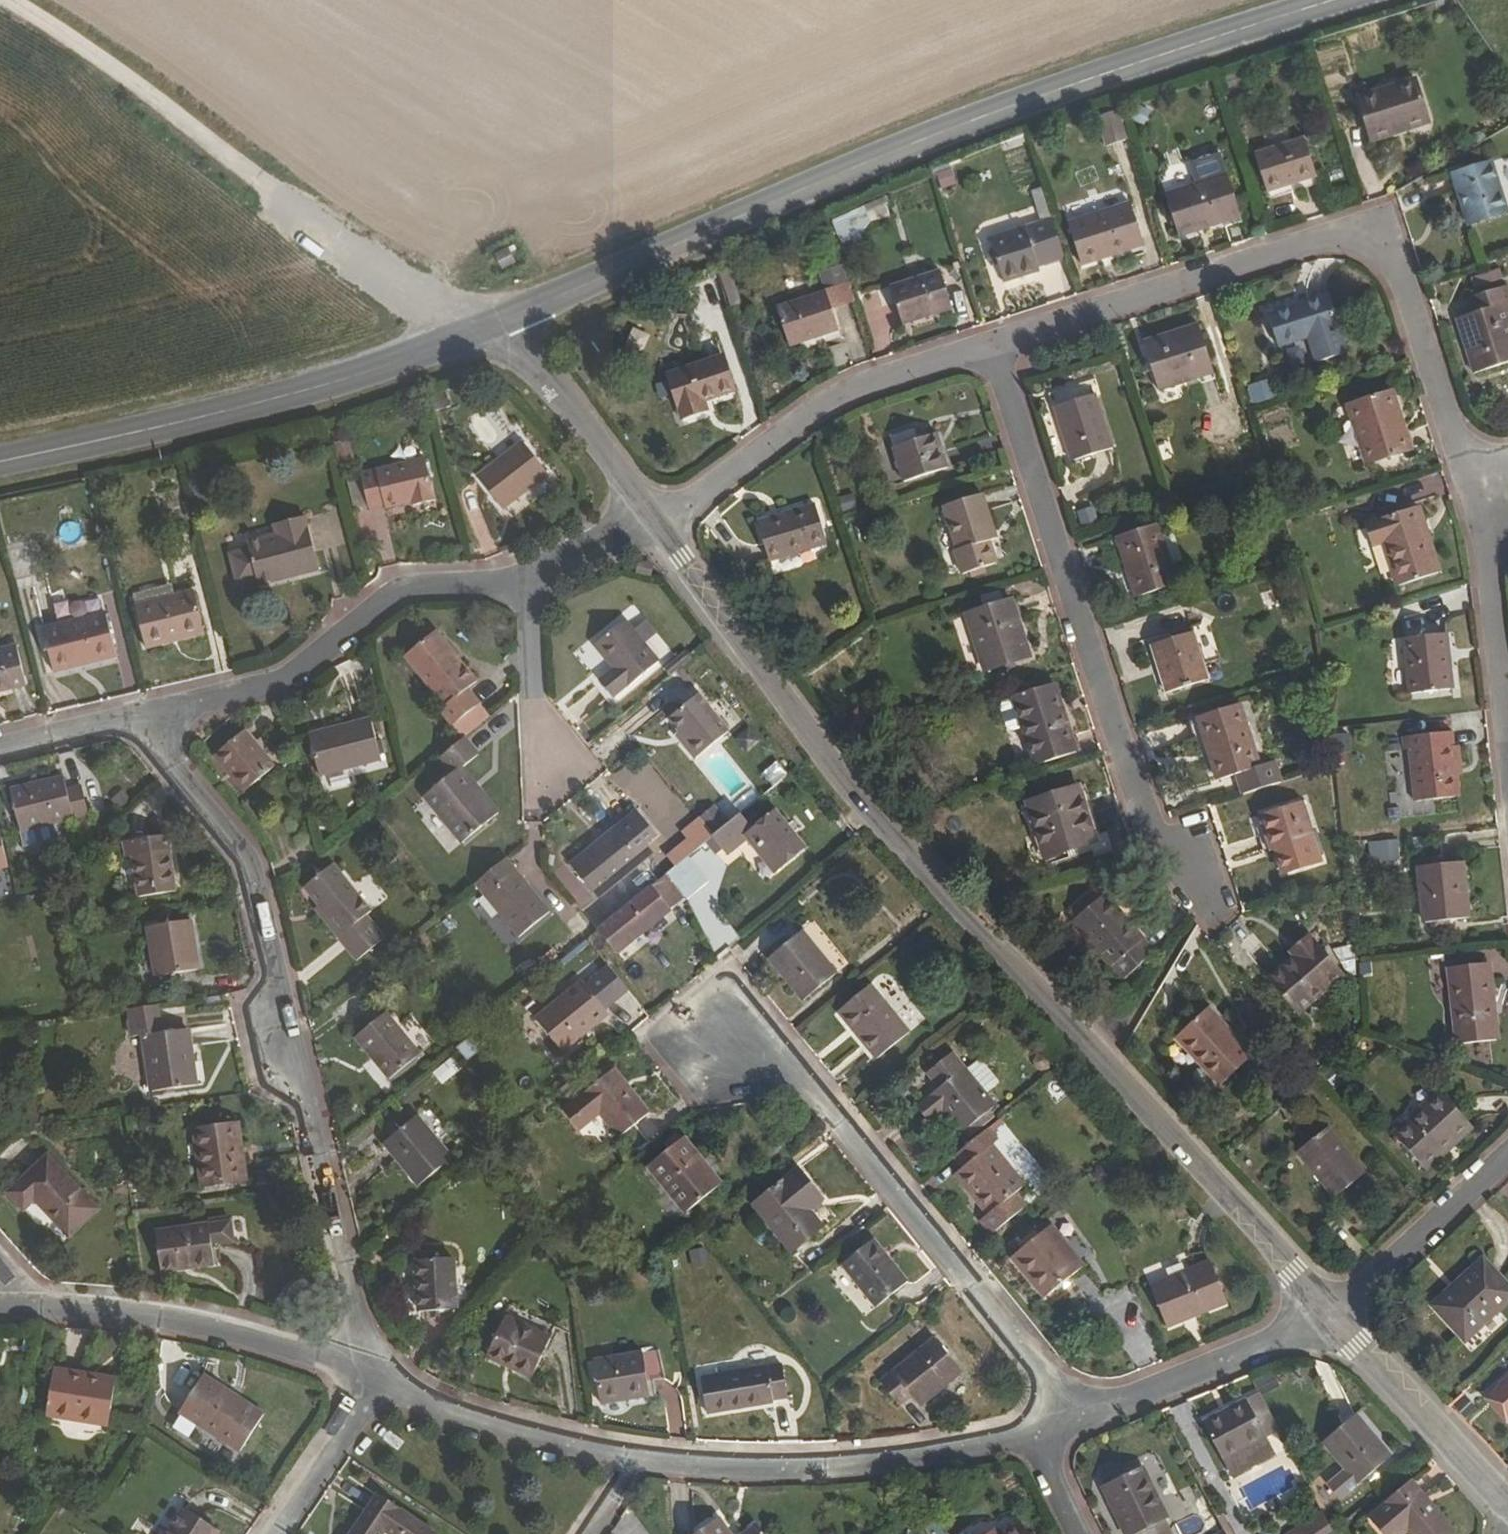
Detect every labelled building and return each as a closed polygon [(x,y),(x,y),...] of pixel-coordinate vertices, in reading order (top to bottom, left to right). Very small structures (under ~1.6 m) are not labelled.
[(1431,125),(1419,86),(1362,105),(1375,147),(1397,140),(1396,137),(1431,125)] [(1130,146),(1121,117),(1105,122),(1114,151),(1130,146)] [(1317,182),(1305,145),(1257,162),(1270,198),(1317,182)] [(1187,167),(1165,172),(1170,192),(1192,186),(1187,167)] [(940,192),(955,187),(949,168),(934,173),(940,192)] [(1496,170),(1458,183),(1475,234),(1507,224),(1507,207),(1496,170)] [(1242,222),(1229,181),(1168,202),(1181,242),(1242,222)] [(884,202),(865,208),(870,225),(889,219),(884,202)] [(1127,245),(1114,209),(1066,224),(1078,261),(1127,245)] [(861,210),(832,225),(841,244),(871,230),(861,210)] [(1067,263),(1055,224),(992,245),(1006,289),(1042,278),(1040,272),(1067,263)] [(492,256),(500,271),(515,264),(507,249),(492,256)] [(945,272),(955,319),(971,315),(960,268),(945,272)] [(953,317),(941,279),(891,295),(903,333),(953,317)] [(1486,301),(1490,315),(1462,324),(1478,380),(1507,370),(1507,293),(1486,301)] [(838,338),(826,299),(777,315),(789,353),(838,338)] [(1350,364),(1333,303),(1272,323),(1281,355),(1314,345),(1322,372),(1350,364)] [(1216,378),(1202,332),(1146,349),(1161,395),(1216,378)] [(738,390),(728,357),(675,374),(687,419),(712,412),(708,400),(738,390)] [(1250,407),(1263,405),(1260,385),(1247,387),(1250,407)] [(1120,451),(1104,398),(1063,412),(1079,465),(1120,451)] [(1419,461),(1399,402),(1356,417),(1375,476),(1419,461)] [(956,473),(944,440),(903,453),(913,487),(956,473)] [(547,480),(523,448),(476,485),(501,516),(547,480)] [(411,511),(434,505),(422,465),(360,480),(366,513),(384,508),(384,512),(411,506),(411,511)] [(1003,548),(989,504),(950,516),(964,562),(967,561),(972,582),(1004,572),(997,552),(1003,548)] [(834,547),(823,508),(764,526),(775,565),(834,547)] [(1447,586),(1424,518),(1373,535),(1381,556),(1392,554),(1407,598),(1447,586)] [(320,574),(305,520),(275,527),(278,538),(248,545),(249,552),(231,556),(238,586),(257,581),(259,588),(320,574)] [(1186,590),(1166,531),(1125,543),(1144,604),(1186,590)] [(201,634),(191,594),(134,608),(144,649),(201,634)] [(63,621),(104,610),(100,596),(60,606),(63,621)] [(1036,666),(1017,610),(973,623),(990,681),(1036,666)] [(110,658),(99,616),(42,630),(50,673),(110,658)] [(653,669),(616,628),(585,654),(605,677),(591,688),(606,705),(619,694),(621,696),(653,669)] [(470,684),(430,635),(400,660),(440,709),(433,715),(445,729),(472,708),(461,691),(470,684)] [(1217,688),(1201,640),(1160,654),(1176,701),(1217,688)] [(1458,703),(1453,645),(1412,651),(1418,706),(1458,703)] [(3,654),(0,655),(0,695),(14,692),(3,654)] [(1079,765),(1057,695),(1018,707),(1040,777),(1079,765)] [(722,735),(691,700),(662,725),(680,747),(676,750),(689,765),(722,735)] [(1247,784),(1252,802),(1280,793),(1276,776),(1271,777),(1251,713),(1208,726),(1228,790),(1247,784)] [(378,762),(367,720),(306,736),(316,778),(378,762)] [(271,769),(243,736),(213,762),(240,796),(271,769)] [(1459,738),(1413,742),(1414,756),(1418,812),(1466,809),(1464,789),(1461,772),(1466,772),(1465,758),(1461,758),(1459,738)] [(490,816),(453,772),(417,803),(455,848),(490,816)] [(26,833),(30,832),(58,825),(95,815),(89,789),(75,793),(71,778),(15,792),(26,833)] [(1099,852),(1081,797),(1030,813),(1048,867),(1099,852)] [(760,819),(749,803),(718,828),(732,849),(758,828),(784,859),(812,836),(783,804),(760,819)] [(652,841),(627,810),(606,827),(609,830),(560,870),(589,905),(638,866),(631,857),(652,841)] [(1317,848),(1306,812),(1264,826),(1275,862),(1317,848)] [(58,825),(30,832),(33,849),(62,841),(58,825)] [(732,849),(718,828),(707,837),(722,858),(732,849)] [(722,858),(707,837),(669,869),(676,877),(684,871),(693,881),(722,858)] [(1369,844),(1369,863),(1398,862),(1398,843),(1369,844)] [(160,896),(153,857),(119,863),(125,902),(160,896)] [(546,915),(498,859),(465,888),(527,960),(555,936),(542,919),(546,915)] [(366,915),(326,869),(300,893),(339,938),(334,942),(353,966),(381,941),(361,919),(366,915)] [(676,877),(669,869),(604,921),(626,946),(677,905),(674,900),(685,889),(676,877)] [(1470,936),(1465,877),(1423,882),(1428,938),(1470,936)] [(1122,989),(1152,962),(1103,904),(1072,929),(1122,989)] [(188,972),(178,923),(136,933),(146,979),(188,972)] [(843,965),(810,923),(778,950),(811,992),(843,965)] [(1298,1027),(1345,988),(1311,948),(1290,966),(1295,973),(1269,994),(1298,1027)] [(608,1005),(583,975),(540,1011),(566,1039),(608,1005)] [(912,1027),(873,980),(843,1005),(881,1053),(912,1027)] [(1496,1055),(1488,981),(1452,985),(1460,1060),(1496,1055)] [(416,1055),(381,1013),(350,1040),(386,1081),(416,1055)] [(1251,1064),(1210,1014),(1177,1042),(1218,1091),(1251,1064)] [(198,1091),(188,1033),(142,1043),(153,1099),(177,1096),(198,1091)] [(431,1075),(440,1087),(458,1073),(449,1061),(431,1075)] [(652,1104),(618,1063),(565,1107),(583,1127),(603,1111),(620,1131),(652,1104)] [(1002,1105),(973,1069),(941,1093),(971,1130),(1002,1105)] [(1466,1141),(1436,1106),(1389,1149),(1420,1183),(1466,1141)] [(449,1158),(416,1116),(387,1138),(393,1145),(393,1148),(421,1181),(449,1158)] [(240,1127),(197,1134),(204,1185),(250,1178),(240,1127)] [(688,1132),(656,1158),(692,1203),(725,1174),(688,1132)] [(1329,1212),(1360,1188),(1323,1142),(1292,1166),(1329,1212)] [(997,1229),(1031,1201),(1022,1188),(1030,1181),(998,1144),(963,1171),(994,1210),(986,1216),(997,1229)] [(79,1244),(111,1215),(61,1158),(18,1194),(34,1213),(46,1205),(79,1244)] [(827,1197),(802,1166),(757,1202),(797,1248),(823,1226),(810,1210),(827,1197)] [(236,1242),(232,1217),(157,1232),(165,1275),(219,1264),(214,1244),(236,1242)] [(1086,1269),(1054,1228),(1017,1257),(1046,1298),(1086,1269)] [(888,1301),(908,1282),(878,1242),(846,1265),(878,1305),(888,1301)] [(704,1250),(688,1254),(693,1271),(708,1267),(704,1250)] [(1505,1301),(1467,1258),(1417,1302),(1455,1344),(1505,1301)] [(426,1311),(459,1310),(459,1262),(426,1262),(426,1311)] [(1169,1326),(1230,1303),(1214,1265),(1154,1287),(1169,1326)] [(552,1341),(507,1323),(490,1356),(534,1377),(552,1341)] [(965,1372),(937,1337),(882,1381),(901,1405),(910,1396),(921,1409),(965,1372)] [(644,1370),(659,1369),(658,1351),(643,1351),(644,1370)] [(642,1356),(593,1363),(597,1402),(646,1394),(642,1356)] [(783,1367),(700,1377),(702,1414),(764,1407),(768,1404),(788,1402),(783,1367)] [(115,1427),(122,1385),(58,1374),(50,1416),(115,1427)] [(1496,1391),(1507,1403),(1507,1380),(1496,1391)] [(265,1421),(207,1383),(183,1418),(243,1457),(265,1421)] [(1224,1464),(1278,1434),(1262,1402),(1251,1408),(1249,1403),(1206,1428),(1224,1464)] [(1356,1486),(1386,1460),(1351,1416),(1317,1441),(1356,1486)] [(1166,1522),(1139,1465),(1101,1482),(1124,1533),(1139,1533),(1166,1522)] [(1411,1488),(1368,1522),(1377,1533),(1448,1533),(1411,1488)] [(391,1500),(366,1533),(443,1533),(391,1500)] [(221,1531),(187,1509),(170,1533),(219,1533),(221,1531)] [(1330,1530),(1321,1512),(1314,1517),(1310,1518),(1304,1521),(1309,1533),(1326,1533),(1330,1530)] [(1304,1521),(1284,1533),(1309,1533),(1304,1521)] [(715,1522),(698,1533),(724,1533),(715,1522)] [(1020,1522),(1004,1533),(1029,1533),(1020,1522)]
